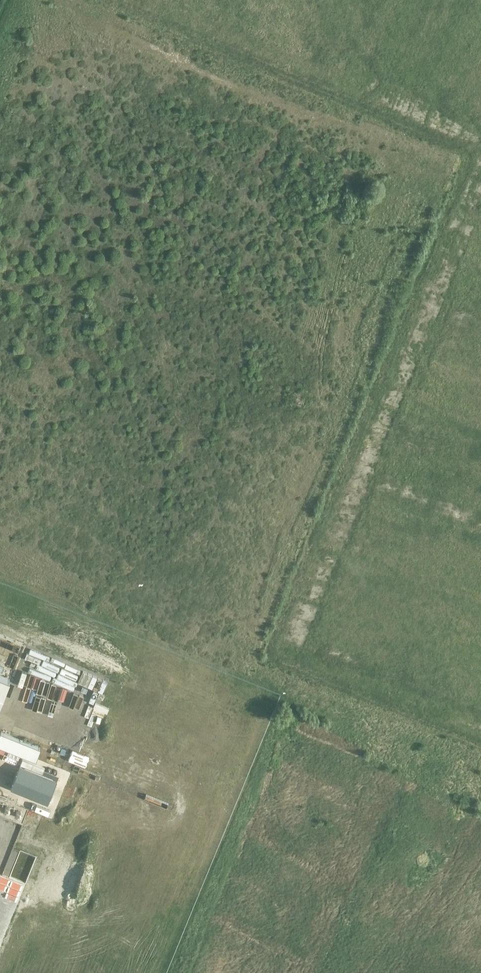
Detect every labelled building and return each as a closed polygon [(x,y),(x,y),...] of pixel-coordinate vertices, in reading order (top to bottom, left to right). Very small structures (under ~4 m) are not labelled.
[(0,674),(0,702),(9,678),(0,674)] [(40,750),(0,734),(0,746),(35,760),(38,753),(40,750)] [(23,759),(21,765),(43,774),(45,768),(23,759)] [(20,765),(11,789),(48,803),(58,780),(20,765)]
